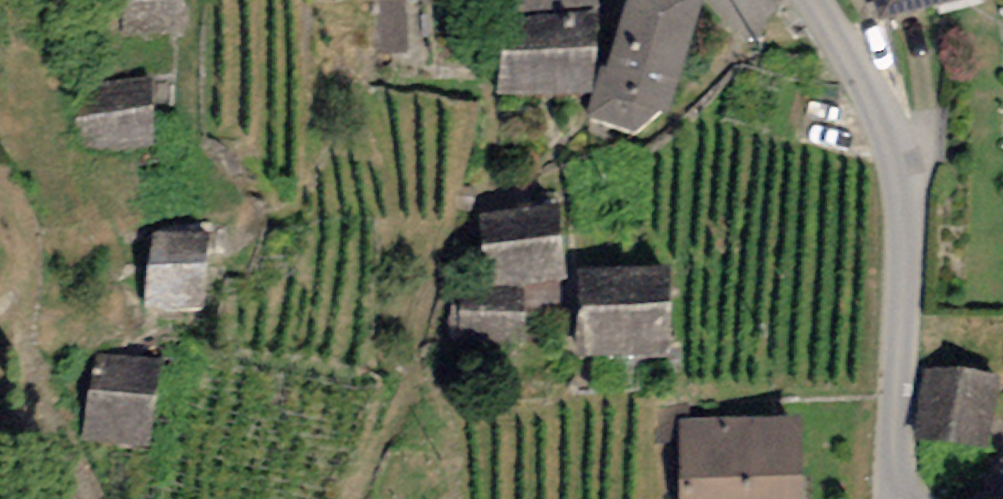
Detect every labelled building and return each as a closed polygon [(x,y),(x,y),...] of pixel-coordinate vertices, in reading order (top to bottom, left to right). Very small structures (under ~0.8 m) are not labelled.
[(504,13),(598,13),(598,0),(504,0),(504,13)] [(588,123),(636,138),(668,119),(707,0),(628,0),(588,123)] [(881,23),(976,0),(875,0),(881,23)] [(592,24),(502,24),(502,91),(592,91),(592,24)] [(150,82),(74,87),(77,157),(153,152),(150,82)] [(556,214),(471,224),(480,293),(565,283),(556,214)] [(206,242),(152,237),(145,311),(199,316),(206,242)] [(668,276),(578,275),(578,361),(667,361),(668,276)] [(525,299),(451,294),(449,342),(522,346),(525,299)] [(161,366),(94,358),(83,445),(150,454),(161,366)] [(993,381),(924,372),(915,443),(984,452),(993,381)] [(679,425),(679,498),(806,498),(806,425),(679,425)]
